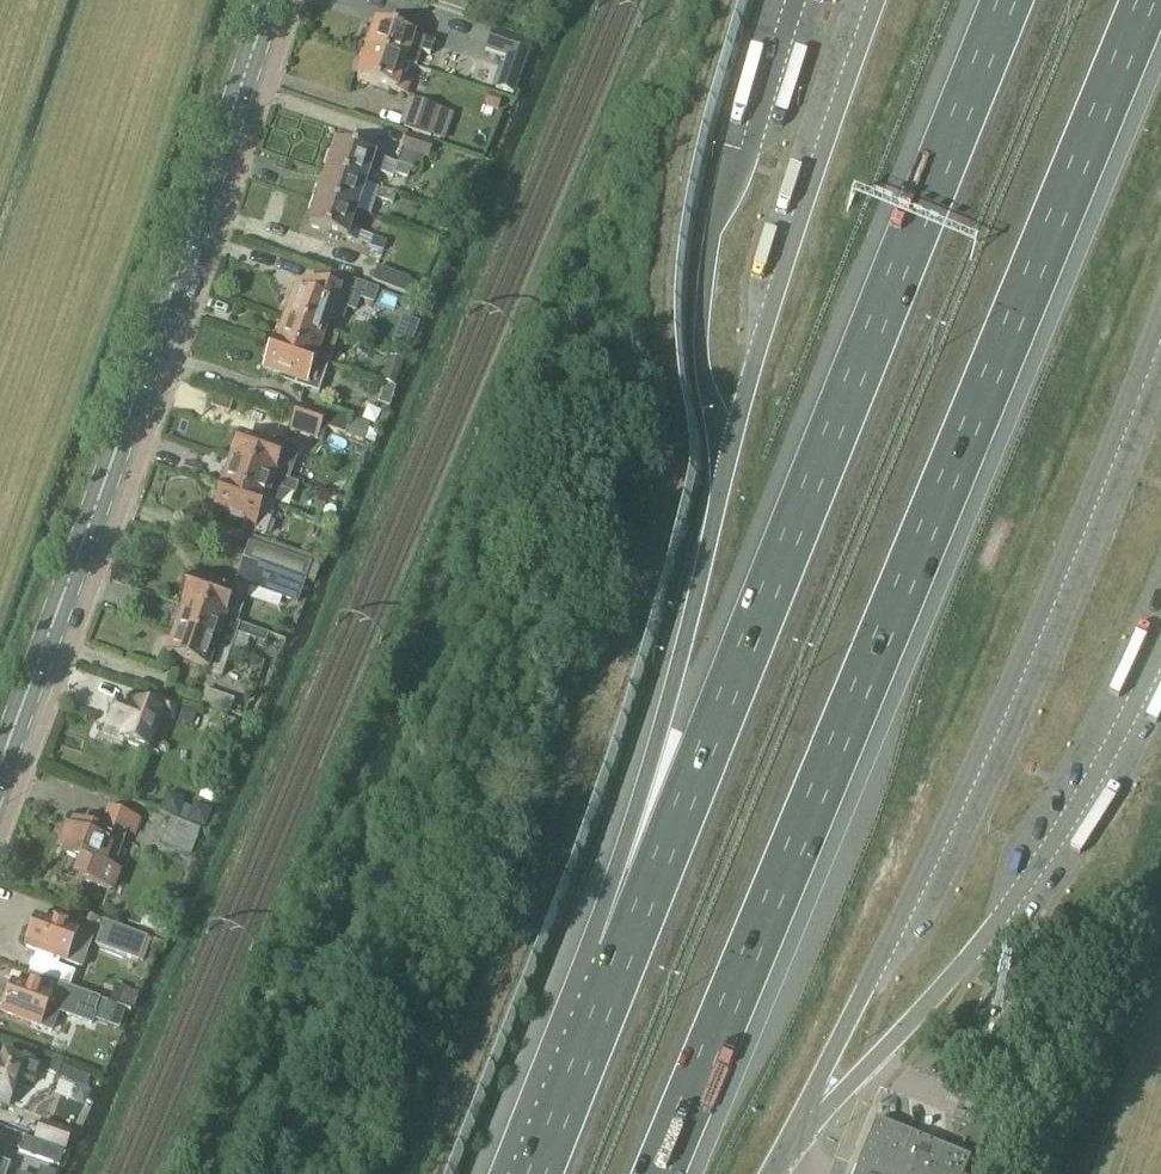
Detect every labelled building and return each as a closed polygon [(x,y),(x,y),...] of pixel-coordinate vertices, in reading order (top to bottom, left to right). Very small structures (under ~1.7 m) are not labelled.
[(434,8),(434,9),(464,19),(466,14),(465,14),(469,0),(435,0),(434,4),(435,5),(434,8)] [(365,53),(406,66),(406,67),(415,70),(421,52),(430,55),(434,44),(375,25),(365,53)] [(484,52),(506,60),(495,90),(513,97),(532,46),(492,32),(484,52)] [(406,66),(365,53),(356,80),(406,97),(410,84),(402,81),(406,67),(406,66)] [(439,111),(412,102),(403,129),(430,138),(439,111)] [(396,165),(335,145),(326,173),(367,186),(372,172),(378,174),(378,175),(393,180),(395,176),(407,180),(411,170),(416,172),(420,173),(425,159),(429,160),(434,144),(406,135),(396,165)] [(393,194),(378,190),(367,186),(326,173),(316,200),(358,214),(364,196),(390,205),(393,194)] [(316,200),(307,228),(357,244),(382,253),(386,243),(360,235),(361,231),(353,229),(358,214),(316,200)] [(377,268),(371,283),(405,296),(416,299),(421,286),(410,282),(410,281),(377,268)] [(283,320),(325,335),(329,323),(335,325),(345,295),(344,295),(349,282),(333,276),(329,290),(312,284),(310,290),(304,288),(301,297),(292,294),(283,320)] [(272,345),(329,365),(338,339),(325,335),(283,320),(277,338),(275,337),(272,345)] [(263,370),(295,382),(293,387),(317,396),(329,365),(272,345),(263,370)] [(297,406),(293,419),(322,430),(366,444),(370,430),(349,424),(352,416),(317,405),(314,412),(297,406)] [(293,419),(289,431),(318,441),(322,430),(293,419)] [(231,453),(234,457),(232,463),(288,482),(295,460),(283,456),(285,450),(287,451),(288,447),(273,442),(271,447),(241,437),(240,442),(233,446),(231,453)] [(223,488),(273,506),(278,490),(295,496),(298,486),(288,482),(232,463),(223,488)] [(273,506),(223,488),(222,492),(216,495),(213,502),(216,508),(214,514),(244,524),(242,530),(265,538),(276,507),(273,506)] [(311,567),(249,545),(243,563),(305,585),(311,567)] [(184,607),(231,624),(231,623),(237,625),(250,590),(298,606),(305,585),(243,563),(235,584),(234,584),(233,588),(225,585),(223,592),(193,581),(191,587),(183,589),(181,596),(185,604),(184,607)] [(174,632),(223,649),(223,650),(230,652),(236,635),(265,645),(269,635),(237,625),(231,623),(231,624),(184,607),(174,632)] [(223,649),(174,632),(165,658),(214,675),(219,660),(223,650),(223,649)] [(200,705),(203,706),(203,704),(230,714),(234,701),(216,695),(207,692),(207,690),(206,690),(200,705)] [(106,732),(121,737),(120,742),(151,753),(163,719),(174,723),(179,707),(149,696),(145,708),(130,702),(128,708),(116,703),(106,732)] [(59,854),(81,862),(75,878),(115,893),(122,873),(114,871),(127,835),(135,838),(141,823),(108,810),(101,829),(88,825),(87,829),(73,824),(70,833),(67,832),(59,854)] [(200,830),(170,820),(160,847),(190,858),(200,830)] [(26,949),(67,964),(67,966),(82,971),(94,939),(79,934),(78,935),(36,920),(26,949)] [(149,937),(104,921),(94,948),(139,964),(149,937)] [(3,1009),(2,1012),(42,1027),(48,1011),(99,1029),(104,1015),(95,1012),(99,1001),(63,987),(57,1002),(12,985),(7,997),(3,998),(1,1005),(3,1009)] [(10,1107),(23,1074),(35,1078),(39,1067),(3,1054),(0,1063),(0,1103),(10,1107)] [(45,1073),(58,1077),(61,1066),(49,1062),(45,1073)] [(65,1152),(72,1133),(41,1122),(35,1141),(65,1152)] [(876,1122),(854,1173),(964,1173),(970,1160),(876,1122)] [(19,1153),(59,1168),(64,1153),(24,1138),(19,1153)]
